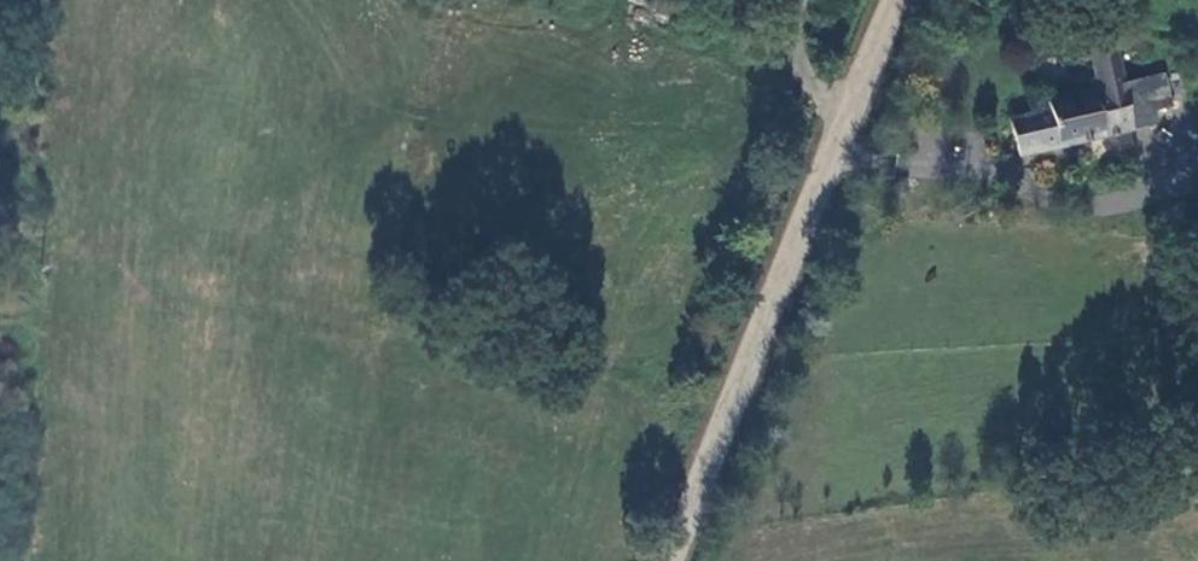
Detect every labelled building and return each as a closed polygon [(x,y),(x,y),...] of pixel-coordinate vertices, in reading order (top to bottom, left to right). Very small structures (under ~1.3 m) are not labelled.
[(1024,154),(1159,116),(1156,105),(1176,99),(1167,66),(1126,78),(1117,44),(1091,52),(1100,84),(1053,98),(1051,93),(1032,98),(1036,114),(1016,120),(1024,154)]
